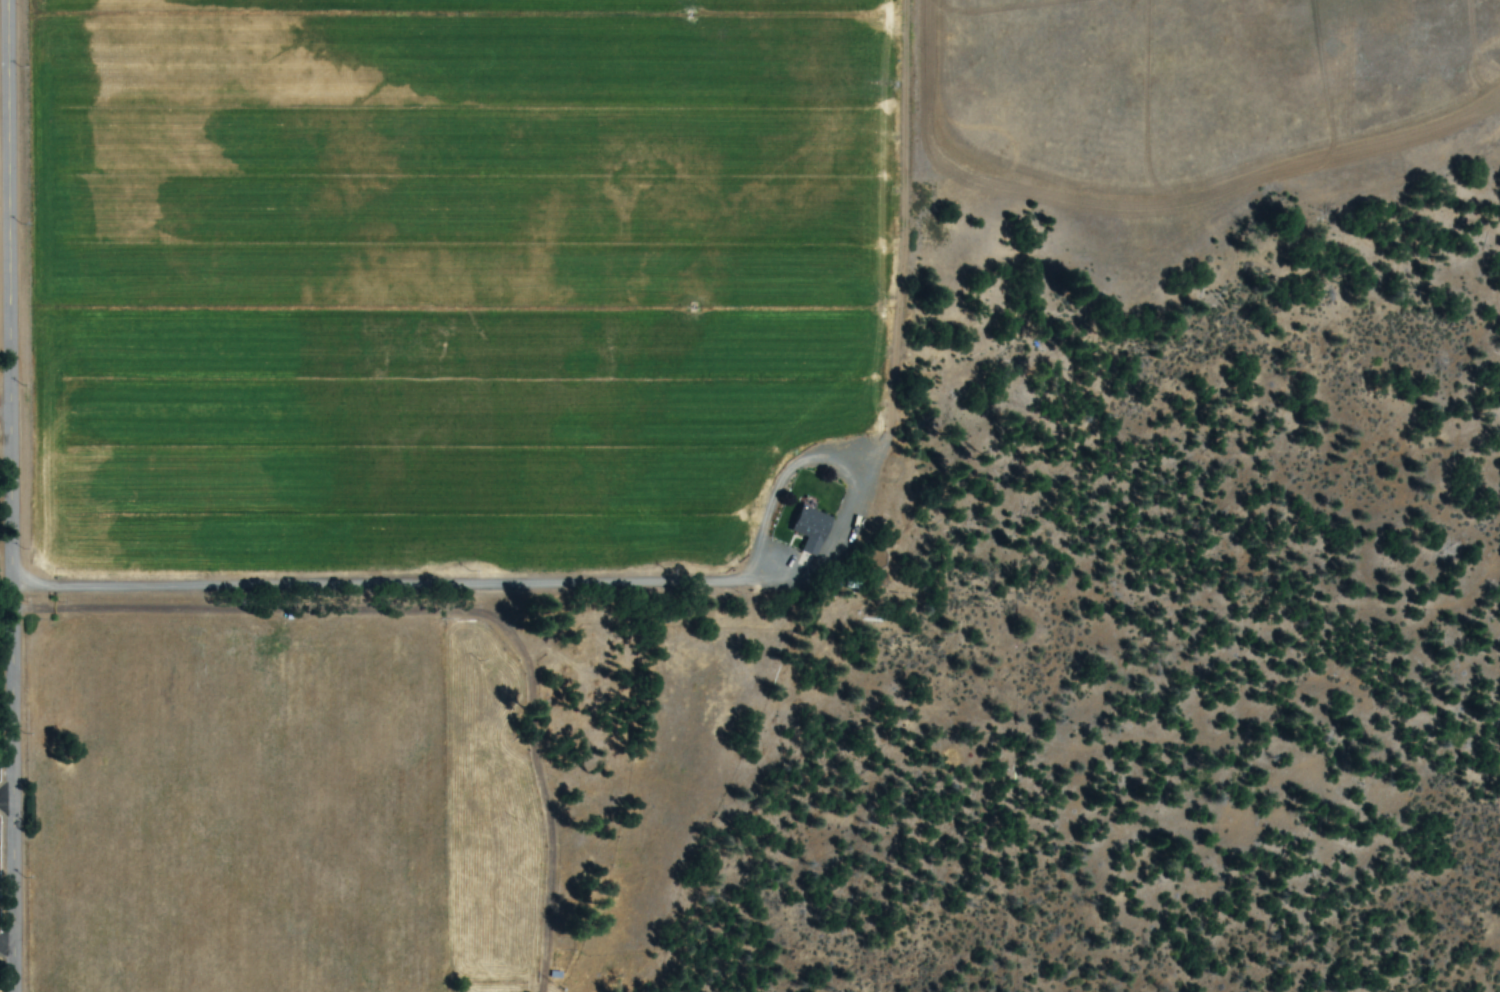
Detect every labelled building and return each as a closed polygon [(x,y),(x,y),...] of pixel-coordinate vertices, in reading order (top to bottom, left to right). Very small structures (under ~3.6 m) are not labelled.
[(804,538),(798,552),(813,558),(829,518),(797,505),(786,530),(804,538)]
